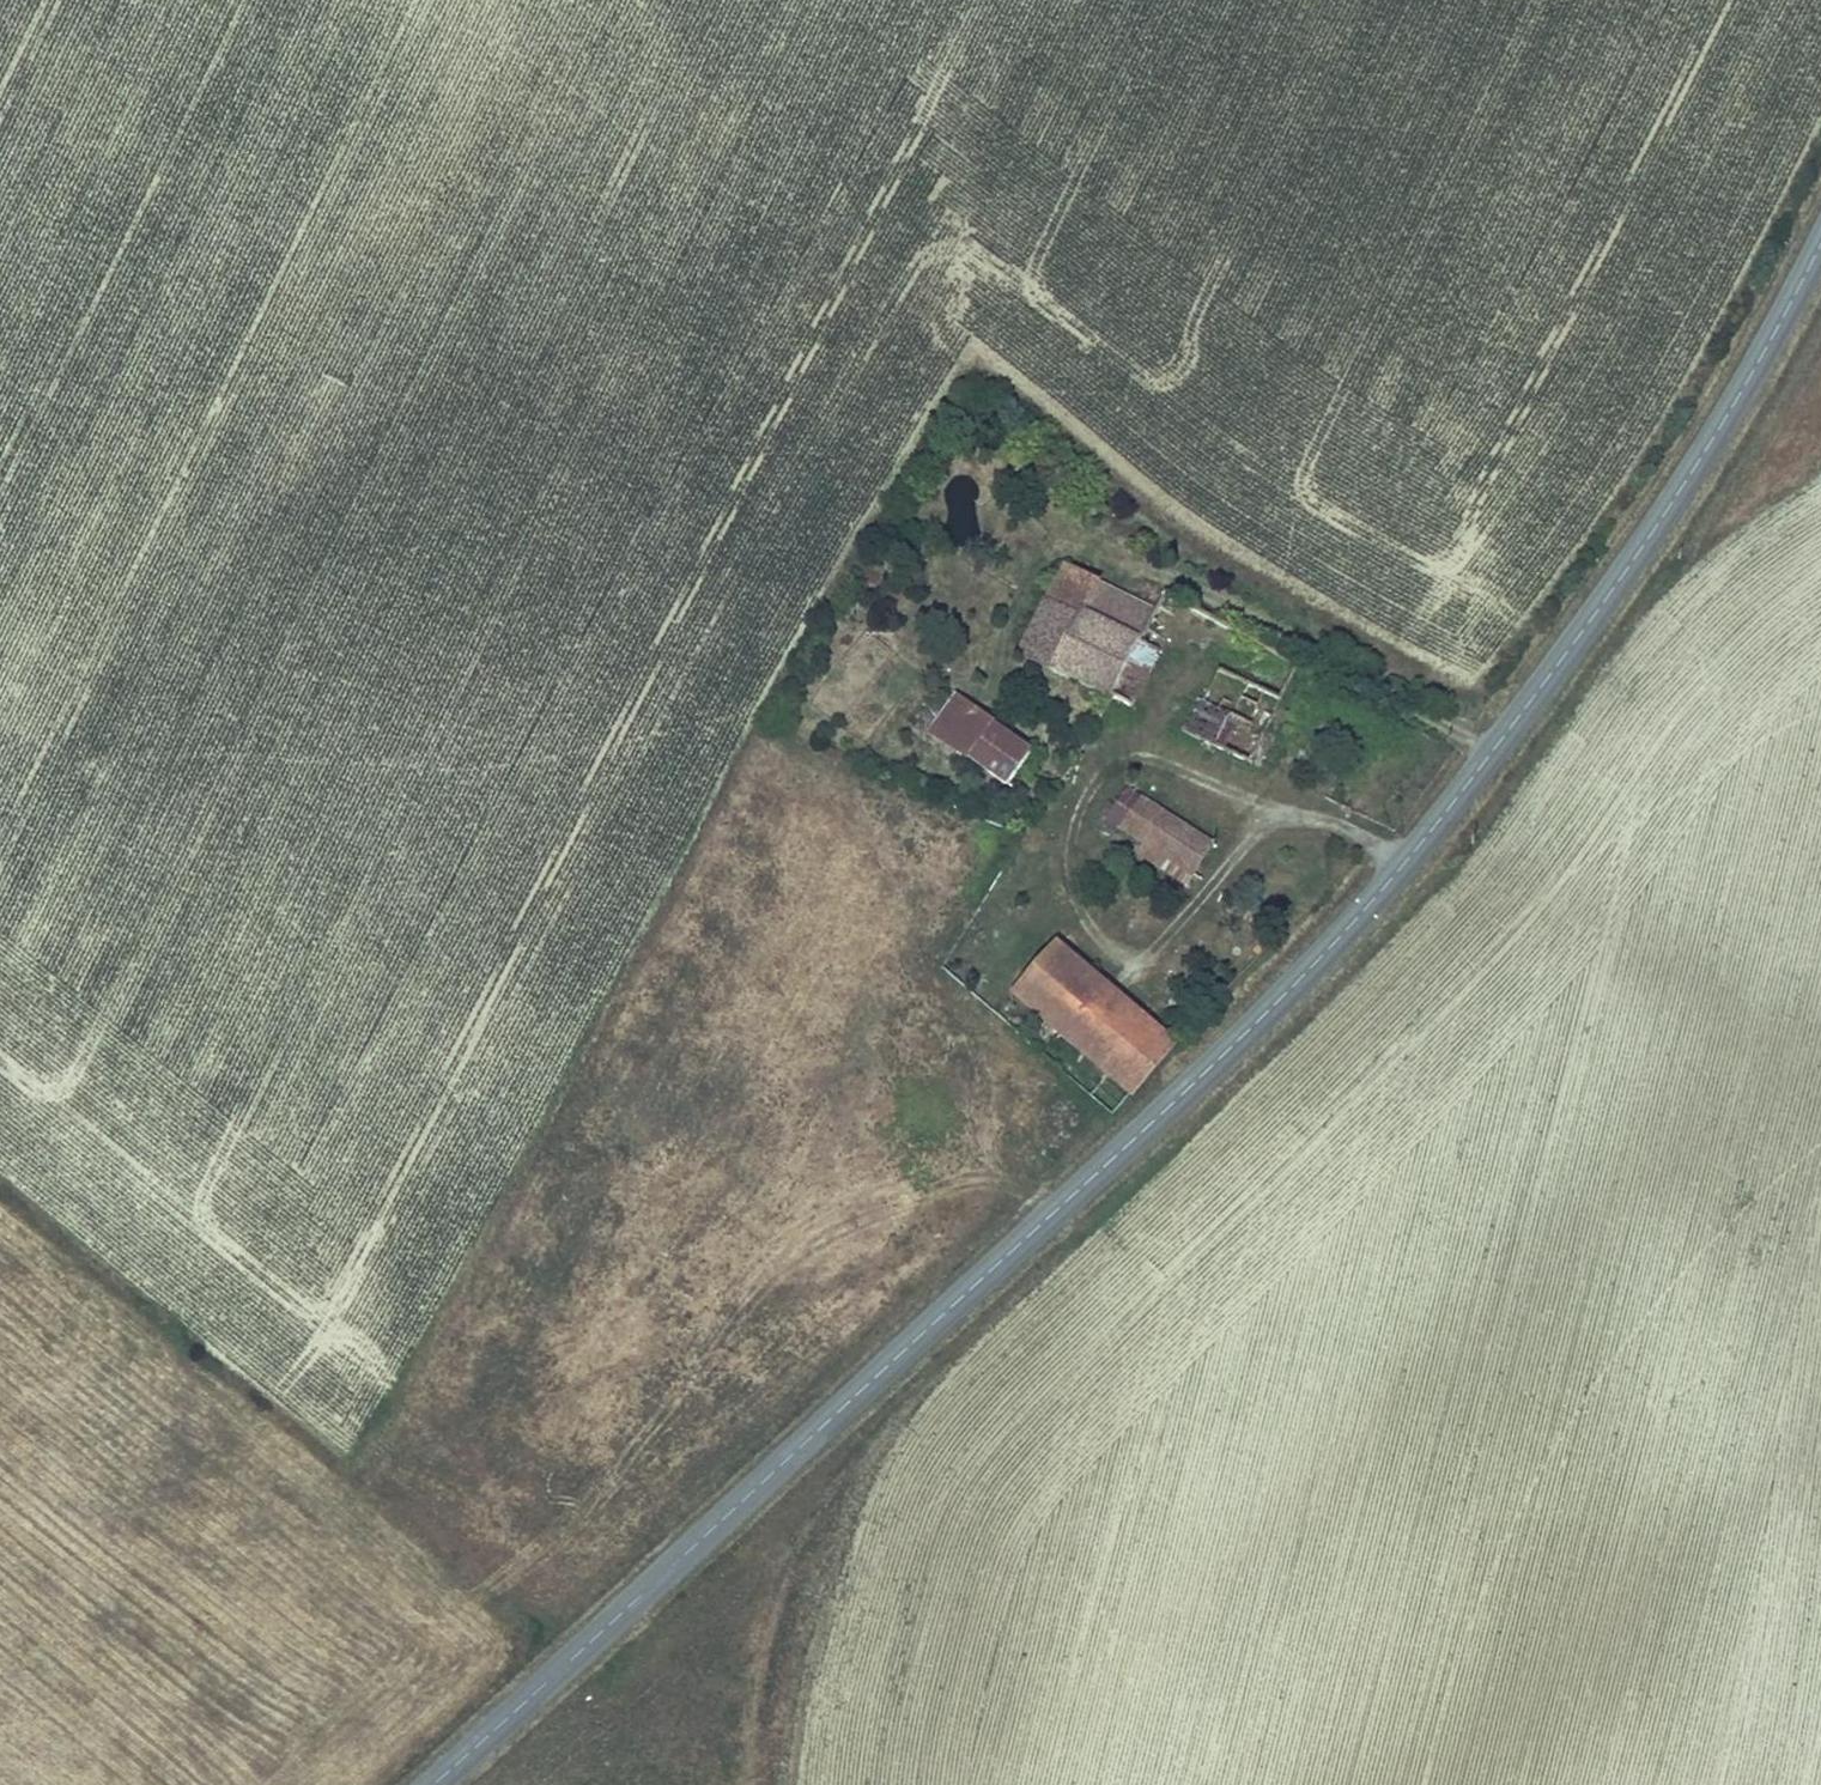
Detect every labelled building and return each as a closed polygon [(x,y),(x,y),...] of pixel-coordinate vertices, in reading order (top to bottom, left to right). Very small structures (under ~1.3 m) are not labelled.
[(1063,566),(1046,596),(1138,642),(1153,613),(1063,566)] [(1046,596),(1017,653),(1108,697),(1115,686),(1138,642),(1046,596)] [(1139,653),(1125,693),(1140,698),(1154,658),(1139,653)] [(955,700),(932,732),(1005,785),(1028,754),(955,700)] [(1187,733),(1222,753),(1239,723),(1204,703),(1187,733)] [(1124,792),(1107,819),(1145,842),(1139,853),(1183,881),(1207,843),(1134,796),(1132,798),(1124,792)] [(1061,1036),(1053,1029),(1094,979),(1055,946),(1013,995),(1042,1020),(1031,1033),(1049,1048),(1061,1036)] [(1094,979),(1053,1029),(1061,1036),(1130,1095),(1173,1047),(1094,979)]
